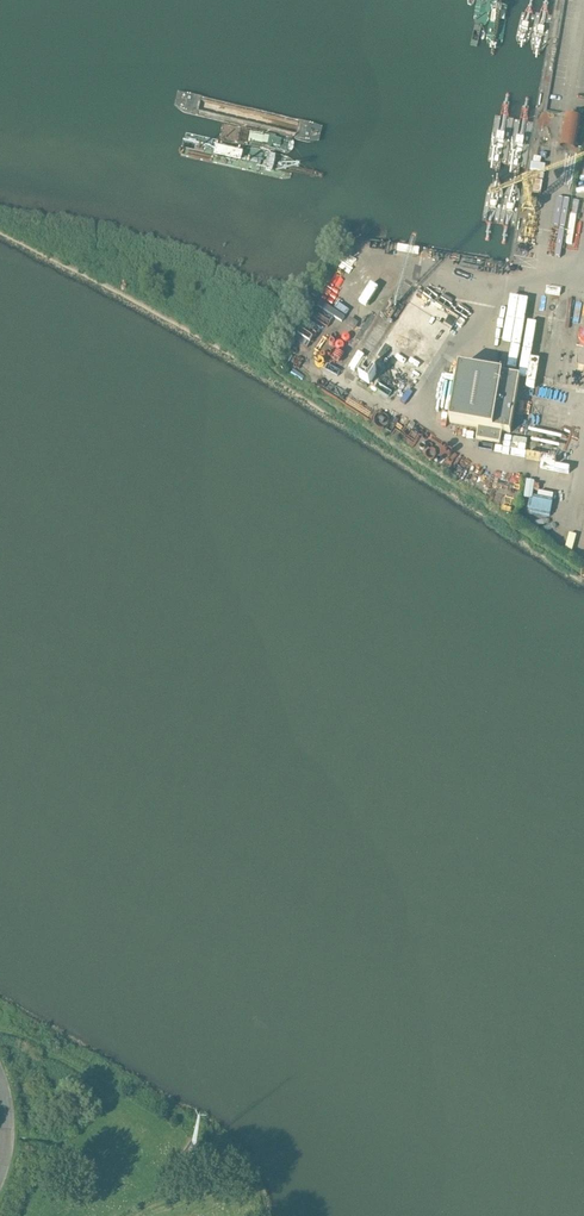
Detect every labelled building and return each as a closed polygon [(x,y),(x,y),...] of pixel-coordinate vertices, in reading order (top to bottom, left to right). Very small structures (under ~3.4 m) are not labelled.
[(460,367),(451,422),(479,427),(477,439),(500,443),(502,431),(511,433),(520,378),(460,367)]
